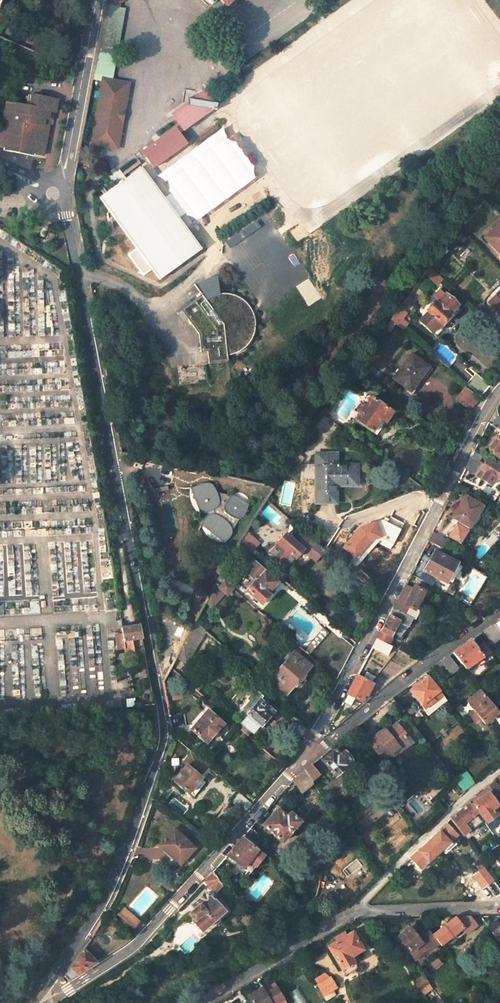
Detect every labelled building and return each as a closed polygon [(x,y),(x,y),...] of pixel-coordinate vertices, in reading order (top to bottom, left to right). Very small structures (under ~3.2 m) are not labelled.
[(234,0),(204,0),(210,7),(217,0),(225,8),(234,0)] [(104,7),(95,57),(114,61),(123,10),(104,7)] [(128,87),(101,82),(89,148),(115,153),(118,137),(115,132),(120,106),(125,103),(128,87)] [(185,129),(212,108),(218,109),(220,100),(215,99),(208,89),(197,96),(191,95),(190,101),(174,114),(185,129)] [(27,148),(28,148),(29,149),(31,151),(31,153),(41,155),(49,119),(47,118),(49,111),(55,112),(58,99),(33,94),(32,96),(28,95),(26,106),(7,102),(0,134),(0,141),(0,142),(0,147),(3,148),(5,146),(6,145),(9,144),(11,144),(27,148)] [(118,137),(125,103),(120,106),(115,132),(118,137)] [(155,170),(190,145),(178,129),(143,153),(155,170)] [(201,252),(146,175),(142,169),(99,198),(159,282),(201,252)] [(484,240),(499,256),(499,226),(484,240)] [(429,270),(424,277),(436,288),(442,282),(429,270)] [(201,299),(218,295),(214,276),(197,281),(201,299)] [(420,324),(432,335),(441,325),(442,326),(450,317),(448,316),(457,306),(445,296),(444,297),(439,292),(433,299),(437,302),(426,313),(428,315),(420,324)] [(410,297),(393,321),(405,331),(409,325),(404,320),(409,314),(407,312),(415,300),(410,297)] [(411,393),(431,369),(413,355),(394,379),(411,393)] [(368,382),(377,370),(365,361),(357,374),(368,382)] [(468,384),(481,395),(490,386),(476,374),(468,384)] [(354,378),(349,385),(353,388),(358,381),(354,378)] [(480,399),(468,388),(458,399),(471,410),(480,399)] [(364,407),(359,413),(363,416),(358,423),(374,435),(383,423),(387,426),(395,415),(374,400),(367,410),(364,407)] [(489,450),(499,459),(499,437),(489,450)] [(434,459),(448,469),(456,454),(442,442),(434,459)] [(339,455),(318,455),(316,504),(338,505),(339,486),(339,480),(360,480),(360,466),(339,466),(339,455)] [(300,456),(296,461),(301,465),(305,459),(300,456)] [(490,486),(495,479),(497,480),(499,475),(499,469),(486,460),(483,464),(470,456),(464,469),(490,486)] [(296,461),(293,466),(298,470),(301,465),(296,461)] [(177,494),(191,521),(193,521),(196,521),(197,523),(196,524),(194,525),(189,540),(217,555),(222,550),(223,547),(224,543),(230,533),(236,528),(237,527),(241,517),(224,504),(220,508),(210,504),(208,493),(206,489),(205,487),(200,485),(195,486),(186,489),(177,494)] [(467,526),(474,515),(477,516),(482,508),(465,497),(452,517),(467,526)] [(324,549),(303,530),(293,541),(287,535),(279,544),(280,546),(271,556),(287,571),(297,560),(297,561),(305,551),(309,548),(318,556),(324,549)] [(427,541),(438,548),(443,540),(431,533),(427,541)] [(246,548),(240,543),(237,547),(242,552),(246,548)] [(309,548),(305,551),(315,559),(318,556),(309,548)] [(326,551),(324,549),(318,556),(320,557),(326,551)] [(424,571),(446,583),(457,564),(435,552),(424,571)] [(279,584),(256,564),(248,574),(257,582),(247,593),(264,607),(271,599),(268,596),(279,584)] [(457,564),(446,583),(450,585),(461,566),(457,564)] [(435,581),(423,573),(419,579),(431,587),(435,581)] [(210,608),(224,592),(226,594),(232,588),(219,576),(204,604),(210,608)] [(393,607),(416,619),(421,610),(417,608),(425,593),(415,587),(406,602),(398,597),(393,607)] [(140,625),(137,608),(130,609),(133,626),(140,625)] [(390,637),(399,622),(388,616),(375,639),(389,646),(392,641),(384,637),(385,634),(390,637)] [(186,663),(203,632),(193,624),(175,658),(186,663)] [(142,639),(140,625),(133,626),(124,628),(126,642),(142,639)] [(493,645),(499,640),(499,633),(494,625),(483,633),(493,645)] [(371,647),(385,655),(389,647),(389,646),(375,639),(371,647)] [(352,649),(343,640),(338,649),(347,658),(352,649)] [(466,670),(482,658),(471,641),(453,654),(466,670)] [(285,693),(308,667),(293,653),(269,679),(285,693)] [(438,665),(447,678),(458,670),(448,657),(438,665)] [(367,696),(373,685),(371,684),(374,678),(368,674),(364,680),(356,676),(346,694),(361,702),(365,694),(367,696)] [(448,704),(428,678),(410,692),(430,718),(448,704)] [(474,681),(481,689),(485,686),(479,678),(474,681)] [(197,692),(205,683),(200,679),(193,688),(197,692)] [(481,689),(466,700),(484,724),(492,718),(498,725),(499,723),(499,714),(481,689)] [(260,728),(273,714),(259,701),(246,716),(248,717),(242,724),(238,720),(235,724),(245,734),(249,730),(253,733),(259,727),(260,728)] [(308,703),(302,712),(314,719),(320,709),(308,703)] [(208,711),(191,730),(206,743),(223,724),(208,711)] [(307,732),(295,725),(288,736),(300,744),(307,732)] [(383,762),(400,752),(402,754),(413,748),(400,727),(389,733),(390,735),(386,737),(384,733),(370,742),(383,762)] [(334,776),(345,768),(343,765),(351,759),(344,751),(339,755),(336,751),(322,762),(334,776)] [(182,762),(185,765),(171,781),(185,794),(187,793),(191,797),(203,784),(200,781),(198,780),(200,778),(197,776),(206,766),(191,752),(182,762)] [(206,766),(197,776),(200,778),(198,780),(200,781),(211,770),(206,766)] [(319,776),(310,766),(302,772),(310,783),(319,776)] [(454,777),(463,790),(474,782),(465,769),(454,777)] [(302,772),(294,779),(292,781),(302,793),(312,785),(310,783),(302,772)] [(397,778),(388,784),(393,790),(401,783),(397,778)] [(473,804),(486,823),(497,815),(493,809),(498,805),(490,793),(473,804)] [(230,801),(243,814),(250,806),(237,794),(230,801)] [(469,802),(449,819),(457,830),(478,815),(469,802)] [(262,826),(281,842),(299,822),(290,814),(286,818),(277,810),(262,826)] [(445,824),(410,858),(417,865),(424,859),(428,863),(456,837),(445,824)] [(194,849),(172,830),(158,846),(179,865),(194,849)] [(264,858),(242,838),(226,855),(241,869),(247,863),(254,869),(264,858)] [(498,860),(496,861),(499,867),(499,850),(498,846),(491,851),(498,860)] [(203,881),(213,893),(221,885),(212,871),(203,881)] [(199,931),(222,910),(214,901),(213,902),(204,893),(194,902),(197,906),(187,915),(191,920),(190,922),(199,931)] [(113,921),(125,931),(129,926),(118,915),(113,921)] [(429,932),(420,940),(413,932),(410,928),(398,937),(410,953),(423,944),(430,953),(440,945),(441,947),(463,930),(465,933),(473,926),(465,918),(455,918),(433,936),(432,936),(429,932)] [(492,934),(499,945),(499,928),(492,934)] [(445,951),(466,935),(465,933),(463,930),(441,947),(445,951)] [(341,934),(333,939),(335,942),(327,947),(340,969),(341,969),(353,962),(350,956),(361,949),(351,933),(343,937),(341,934)] [(82,949),(61,979),(65,982),(95,963),(82,949)] [(352,962),(341,969),(345,975),(355,968),(352,962)] [(328,978),(315,985),(325,1001),(334,996),(331,990),(334,988),(328,978)] [(252,1002),(269,1002),(275,998),(268,985),(248,997),(252,1002)]
